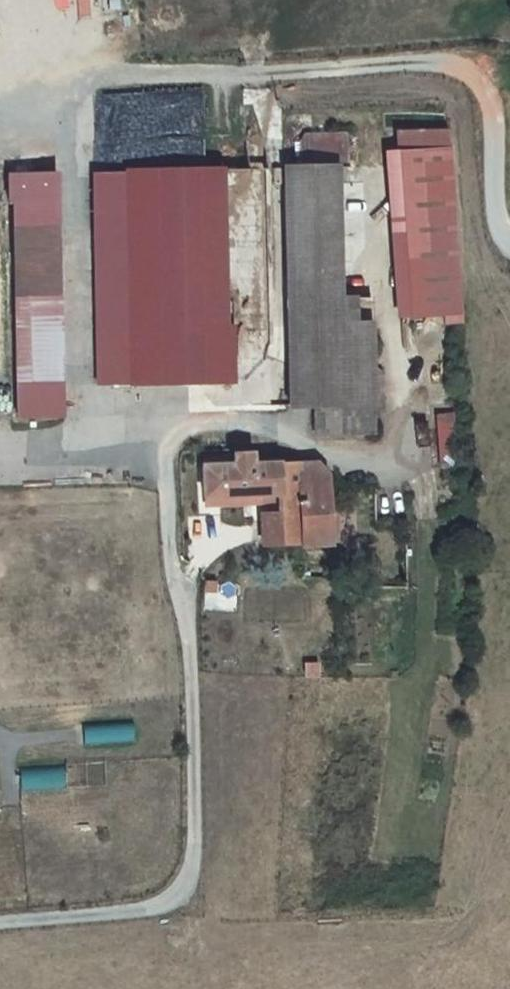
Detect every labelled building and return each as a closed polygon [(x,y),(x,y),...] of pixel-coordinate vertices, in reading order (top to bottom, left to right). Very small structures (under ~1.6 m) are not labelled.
[(445,323),(462,322),(448,129),(400,132),(413,316),(444,314),(445,323)] [(347,132),(338,133),(342,325),(357,324),(351,167),(348,166),(347,132)] [(398,317),(413,316),(400,132),(394,133),(396,150),(386,151),(398,317)] [(357,324),(342,325),(338,133),(305,133),(299,143),(299,168),(283,168),(289,405),(314,404),(315,434),(374,433),(374,417),(373,408),(382,407),(381,372),(373,366),(371,324),(357,324)] [(208,328),(227,327),(223,170),(205,171),(208,328)] [(208,328),(205,171),(126,172),(131,382),(235,380),(234,327),(227,327),(208,328)] [(131,382),(126,172),(93,173),(98,383),(131,382)] [(14,228),(18,417),(62,416),(57,227),(14,228)] [(373,408),(374,417),(382,416),(382,407),(373,408)] [(442,479),(458,478),(453,413),(438,414),(442,479)] [(316,463),(299,464),(299,462),(250,464),(249,454),(232,454),(232,465),(220,465),(204,466),(203,466),(204,497),(278,495),(279,514),(269,515),(262,515),(263,546),(330,543),(328,501),(327,476),(316,463)] [(220,465),(219,455),(204,456),(204,466),(220,465)] [(278,495),(204,497),(204,505),(268,503),(269,515),(279,514),(278,495)] [(335,501),(328,501),(330,543),(338,543),(335,501)] [(477,537),(476,527),(465,528),(465,538),(477,537)]
